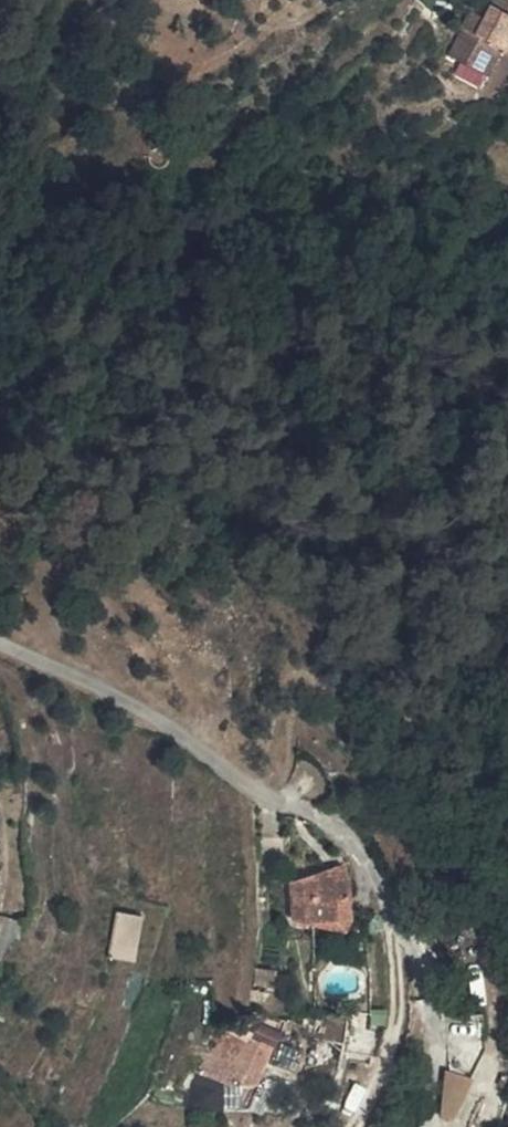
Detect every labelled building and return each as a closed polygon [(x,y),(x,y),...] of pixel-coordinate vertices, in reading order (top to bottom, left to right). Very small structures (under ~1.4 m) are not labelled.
[(490,15),(479,8),(451,55),(489,77),(506,48),(507,49),(507,0),(499,0),(490,15)] [(335,879),(348,875),(344,863),(331,869),(335,879)] [(297,920),(318,925),(320,918),(339,917),(340,901),(354,902),(354,875),(348,875),(335,879),(331,869),(298,880),(297,920)] [(355,919),(354,902),(340,901),(339,917),(320,918),(318,925),(346,933),(355,919)] [(113,956),(137,960),(145,915),(122,911),(113,956)] [(204,978),(202,993),(221,995),(222,980),(204,978)] [(208,1078),(225,1086),(267,1080),(274,1065),(257,1059),(265,1040),(228,1026),(208,1078)] [(325,1080),(352,1087),(362,1045),(333,1045),(325,1080)] [(443,1115),(464,1118),(469,1072),(448,1070),(443,1115)]
